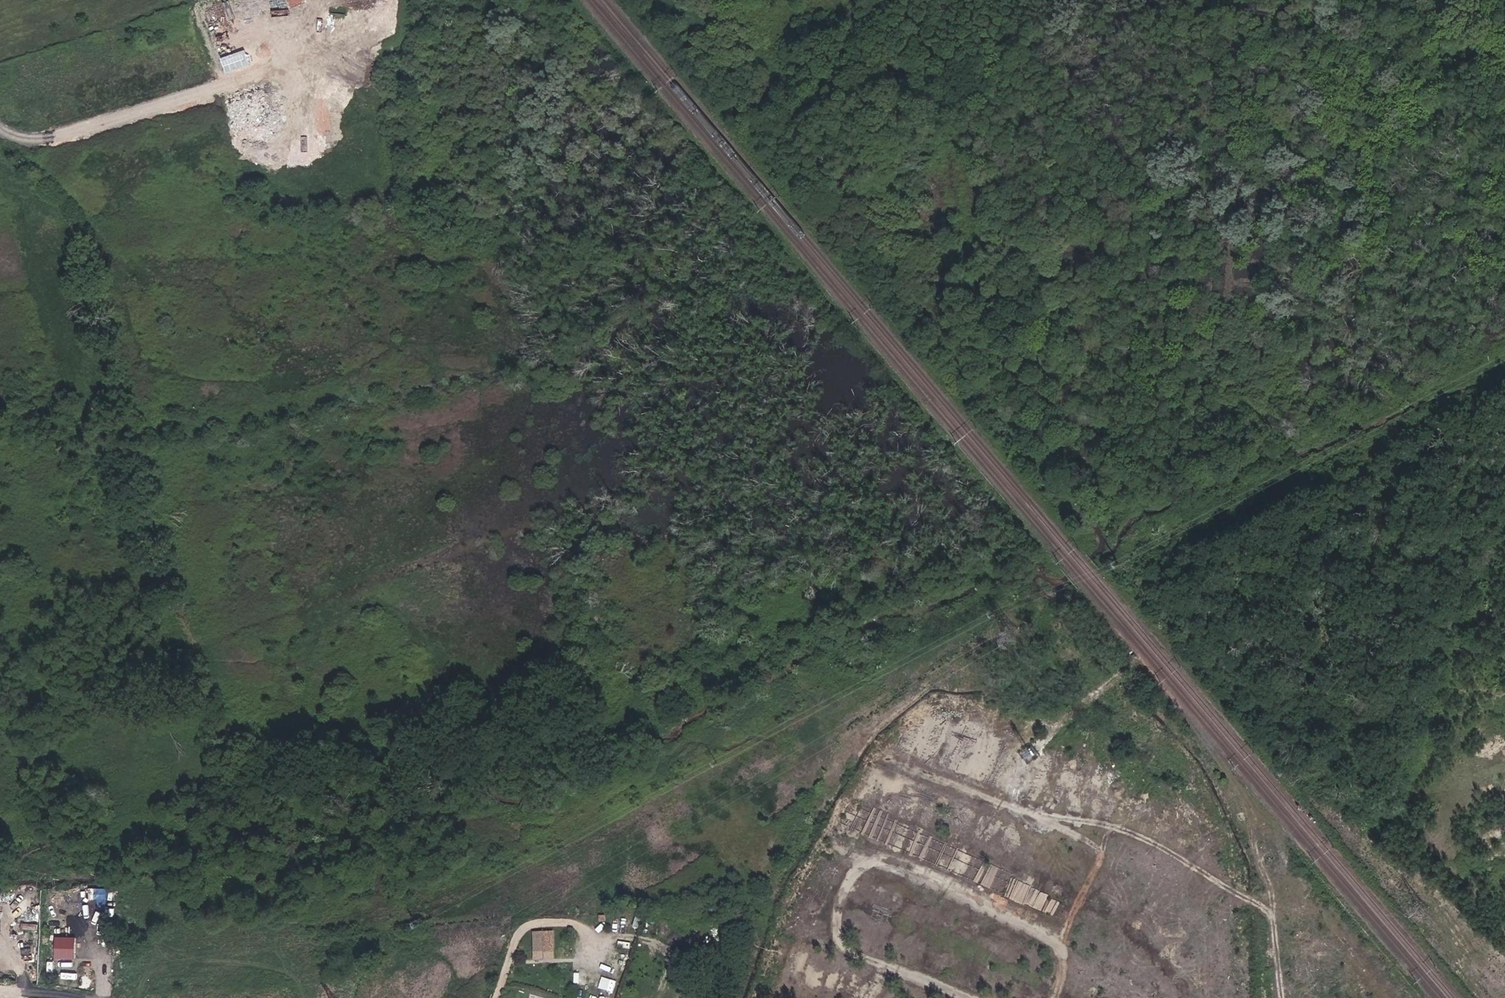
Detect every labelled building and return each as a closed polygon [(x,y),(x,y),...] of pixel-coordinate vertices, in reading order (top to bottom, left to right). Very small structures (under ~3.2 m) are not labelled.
[(556,931),(535,930),(535,960),(556,960),(556,931)] [(77,956),(78,936),(58,936),(58,956),(77,956)]
